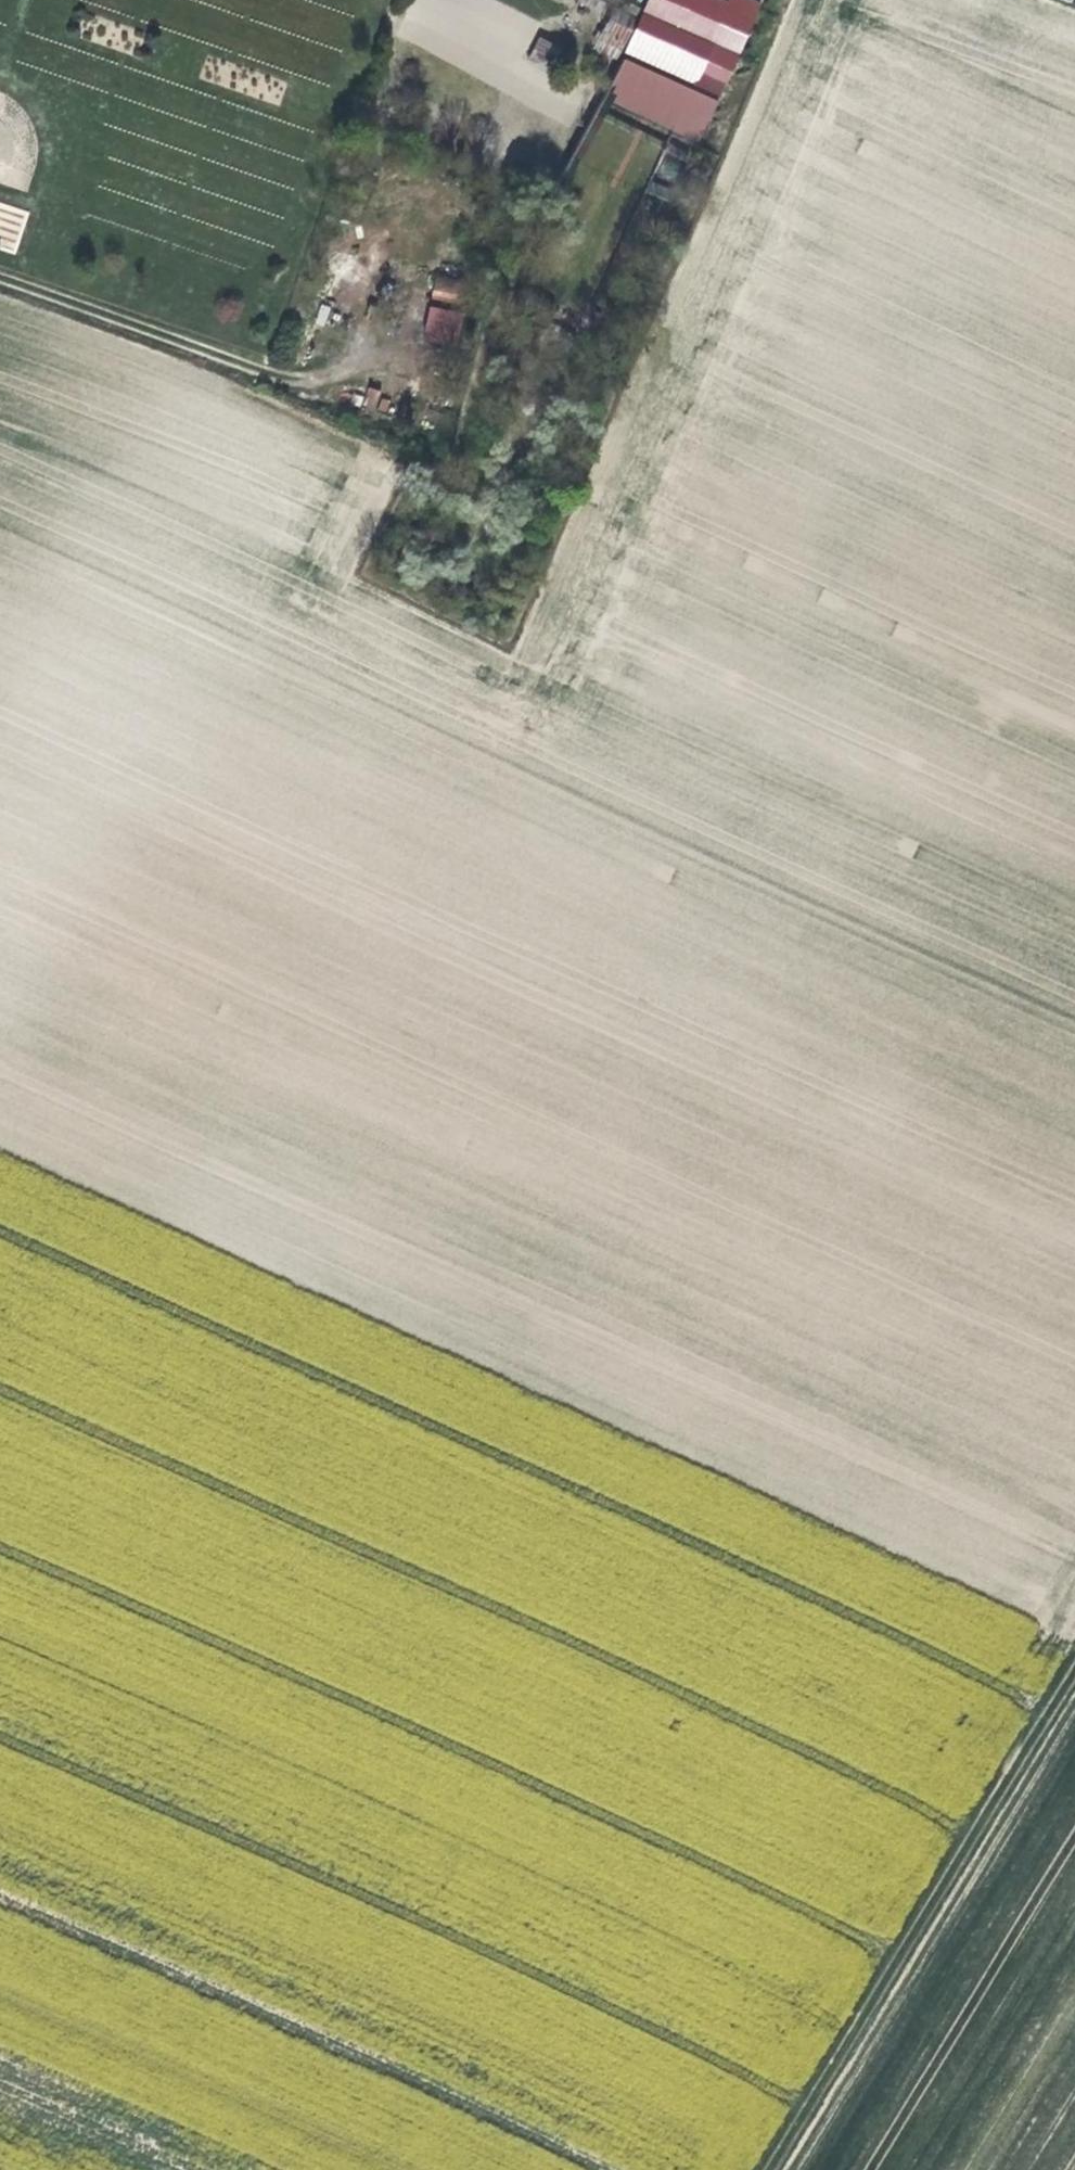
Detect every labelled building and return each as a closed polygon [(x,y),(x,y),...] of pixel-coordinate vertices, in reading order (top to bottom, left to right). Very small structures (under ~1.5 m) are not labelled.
[(747,58),(768,8),(750,0),(729,0),(727,4),(717,0),(646,0),(641,12),(645,15),(623,60),(691,88),(698,70),(725,81),(738,53),(747,58)] [(529,52),(549,68),(562,51),(541,36),(529,52)] [(462,302),(464,280),(434,277),(431,299),(462,302)] [(426,342),(460,343),(461,308),(427,307),(426,342)]
